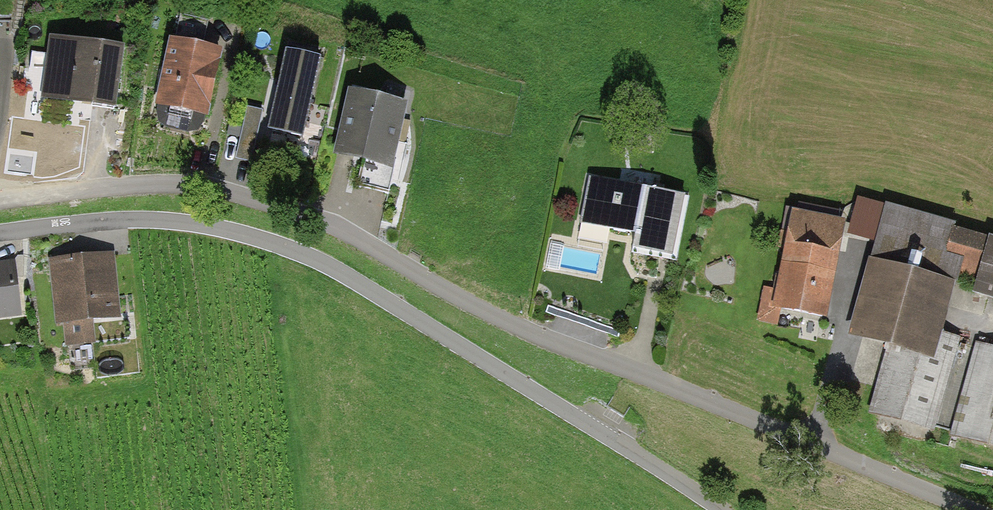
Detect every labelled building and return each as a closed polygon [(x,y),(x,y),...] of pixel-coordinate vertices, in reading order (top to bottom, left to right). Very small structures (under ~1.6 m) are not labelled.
[(118,46),(48,39),(42,96),(112,104),(118,46)] [(219,49),(168,39),(156,104),(207,114),(219,49)] [(316,58),(284,51),(268,128),(300,134),(316,58)] [(405,106),(347,93),(333,154),(392,167),(405,106)] [(261,111),(246,108),(236,158),(251,161),(261,111)] [(686,197),(587,179),(579,223),(634,233),(632,248),(675,256),(686,197)] [(873,239),(883,200),(860,194),(850,234),(873,239)] [(841,219),(789,211),(775,294),(765,292),(761,319),(773,321),(775,310),(825,318),(841,219)] [(888,215),(857,333),(887,341),(869,412),(992,445),(992,348),(933,332),(950,265),(992,276),(992,243),(888,215)] [(111,258),(55,260),(57,316),(65,316),(66,339),(88,338),(87,315),(114,314),(111,258)] [(8,267),(0,267),(0,315),(14,313),(8,267)]
